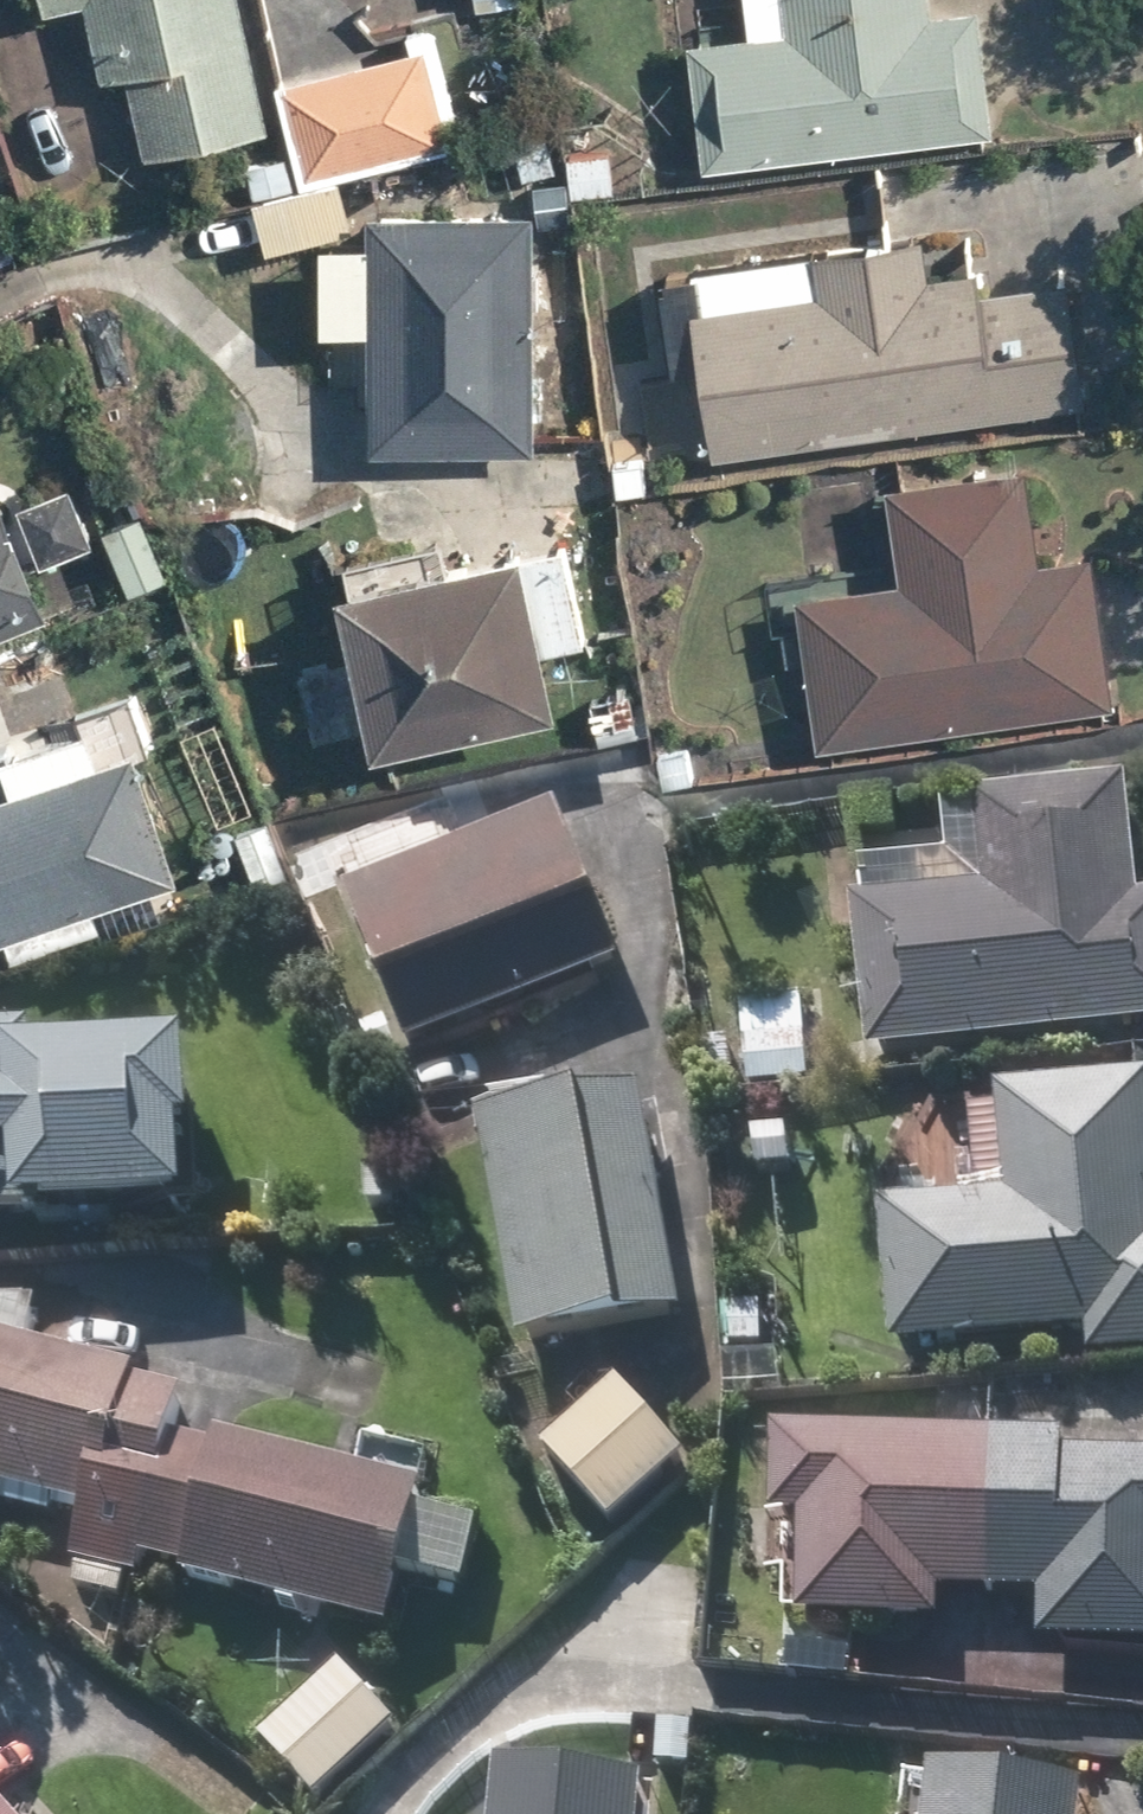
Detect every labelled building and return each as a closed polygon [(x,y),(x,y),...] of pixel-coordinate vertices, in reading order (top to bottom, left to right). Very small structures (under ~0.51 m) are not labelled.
[(116,80),(134,160),(262,131),(233,0),(25,0),(28,13),(74,2),(93,85),(116,80)] [(744,37),(679,45),(695,173),(990,138),(975,9),(933,15),(931,0),(740,0),(744,37)] [(271,85),(275,103),(288,152),(297,184),(334,175),(445,146),(419,46),(271,85)] [(604,146),(559,152),(567,207),(611,201),(604,146)] [(334,175),(297,184),(243,198),(257,253),(348,229),(334,175)] [(356,212),(356,249),(308,248),(306,334),(354,335),(352,455),(524,459),(528,215),(356,212)] [(1067,281),(974,293),(967,236),(654,274),(668,387),(697,384),(705,456),(1082,410),(1067,281)] [(884,487),(894,575),(798,586),(815,740),(1105,707),(1087,553),(1023,560),(1013,472),(884,487)] [(71,482),(7,506),(32,571),(95,547),(71,482)] [(40,622),(0,519),(0,637),(40,622)] [(561,546),(512,557),(318,600),(354,760),(548,717),(534,653),(583,642),(561,546)] [(0,794),(0,939),(137,896),(87,735),(0,762),(0,790),(1,794),(0,794)] [(859,1056),(1142,1033),(1142,903),(1132,904),(1122,787),(966,800),(973,890),(846,901),(859,1056)] [(322,912),(384,1061),(603,970),(542,821),(322,912)] [(798,1004),(733,1004),(734,1118),(799,1117),(798,1004)] [(25,1049),(0,1050),(0,1238),(177,1229),(169,1073),(27,1080),(25,1049)] [(874,1208),(876,1347),(1077,1343),(1077,1362),(1142,1361),(1142,1083),(963,1086),(964,1141),(901,1143),(902,1208),(874,1208)] [(636,1096),(468,1126),(508,1351),(677,1321),(636,1096)] [(72,1516),(56,1587),(130,1604),(136,1579),(376,1634),(388,1582),(459,1598),(478,1512),(167,1441),(180,1386),(0,1345),(0,1499),(72,1516)] [(679,1468),(607,1388),(529,1458),(600,1538),(679,1468)] [(1082,1456),(763,1440),(758,1528),(790,1530),(786,1626),(933,1633),(934,1602),(1035,1607),(1034,1642),(1142,1647),(1142,1419),(1084,1416),(1082,1456)] [(395,1734),(335,1671),(253,1750),(314,1813),(395,1734)] [(629,1778),(477,1768),(474,1813),(627,1813),(629,1778)] [(1077,1793),(915,1780),(912,1813),(1075,1813),(1077,1793)]
